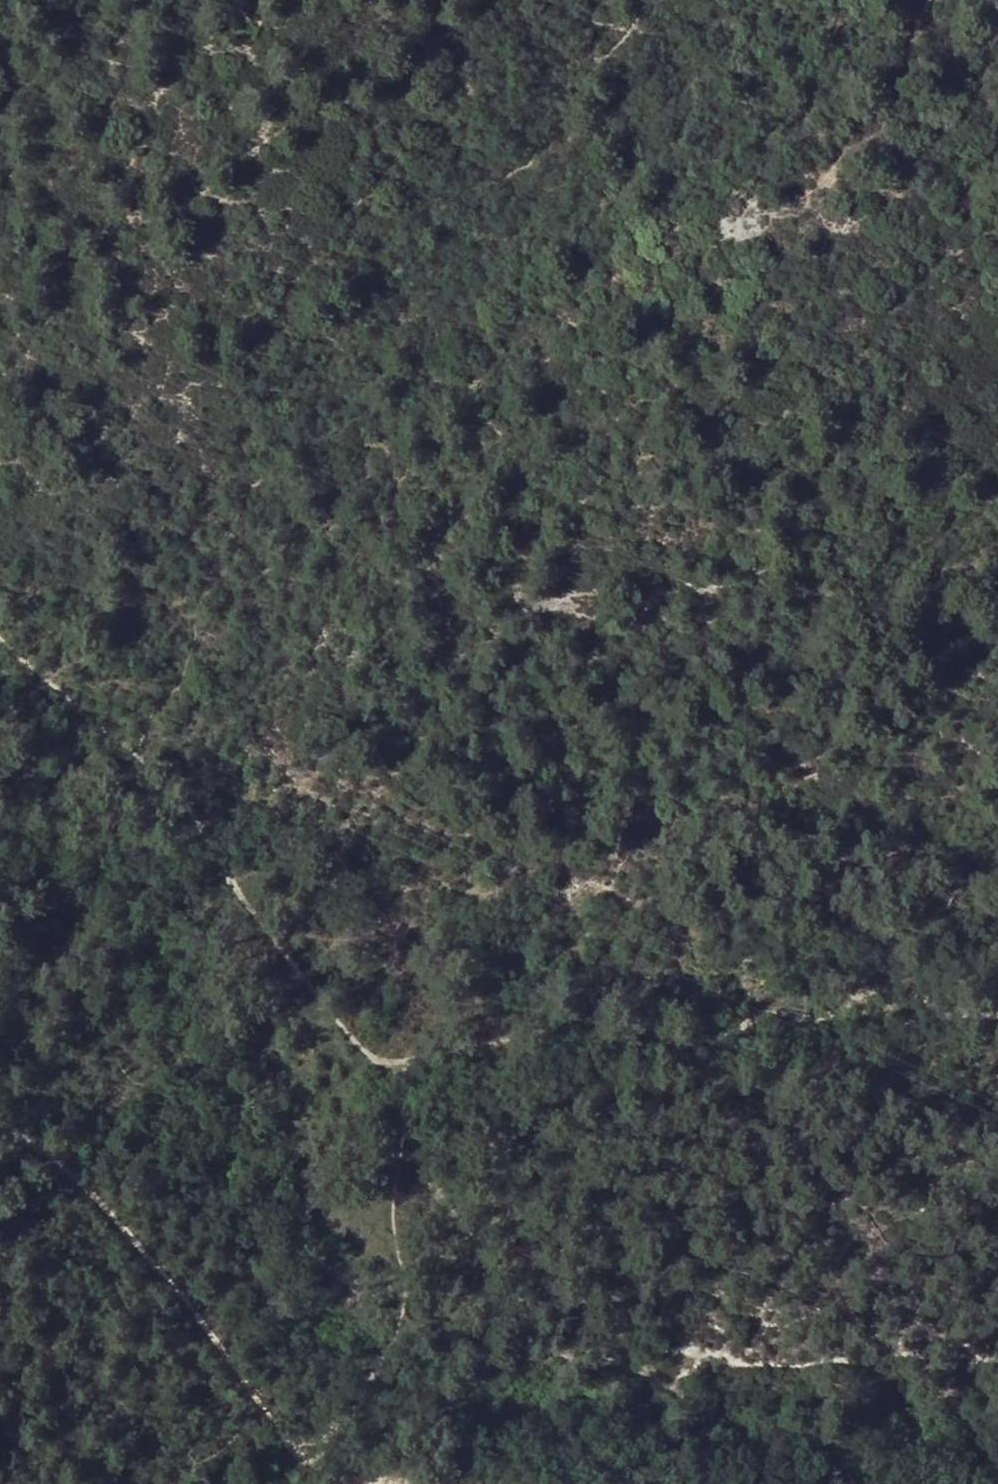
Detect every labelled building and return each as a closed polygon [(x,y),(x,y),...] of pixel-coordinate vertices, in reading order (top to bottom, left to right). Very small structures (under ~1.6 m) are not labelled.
[(882,203),(876,212),(887,218),(893,209),(882,203)]
